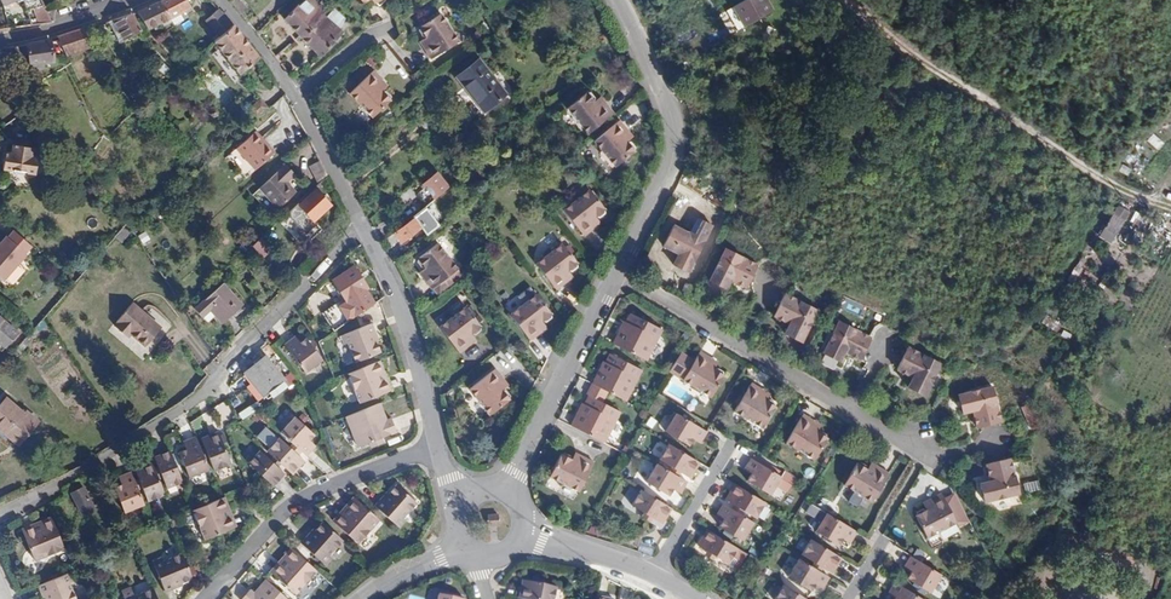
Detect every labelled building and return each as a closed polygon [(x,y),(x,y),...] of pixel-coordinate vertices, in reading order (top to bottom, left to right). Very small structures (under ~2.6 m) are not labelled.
[(33,25),(54,21),(50,14),(43,0),(26,0),(33,25)] [(171,22),(174,20),(172,17),(189,9),(184,0),(162,0),(158,2),(166,14),(171,22)] [(314,0),(305,0),(299,6),(298,5),(284,18),(299,36),(322,16),(325,13),(317,4),(314,0)] [(745,4),(752,16),(782,0),(752,0),(745,4)] [(158,2),(134,11),(146,29),(160,23),(165,20),(167,24),(171,22),(166,14),(158,2)] [(322,16),(299,36),(319,58),(342,33),(339,29),(346,20),(332,9),(325,18),(322,16)] [(217,37),(231,25),(219,10),(217,11),(204,21),(217,37)] [(112,20),(123,41),(141,31),(131,13),(112,20)] [(423,38),(428,40),(432,47),(427,50),(434,60),(460,43),(444,17),(422,31),(422,35),(423,38)] [(112,20),(106,22),(118,43),(123,41),(112,20)] [(239,74),(257,60),(258,58),(231,25),(217,37),(212,42),(239,74)] [(56,37),(56,39),(63,55),(89,48),(82,31),(81,31),(56,37)] [(48,40),(7,48),(12,56),(26,55),(28,70),(35,69),(35,64),(51,62),(48,40)] [(432,47),(428,40),(423,43),(427,50),(432,47)] [(478,62),(457,79),(486,115),(506,97),(478,62)] [(379,80),(382,76),(374,66),(351,87),(373,111),(391,94),(390,89),(386,85),(383,85),(379,80)] [(387,81),(382,76),(379,80),(383,85),(387,81)] [(600,107),(595,101),(595,96),(593,94),(591,92),(588,91),(586,91),(568,105),(587,130),(612,111),(605,102),(600,107)] [(601,96),(595,101),(600,107),(605,102),(601,96)] [(621,136),(626,131),(618,121),(594,141),(613,165),(634,148),(631,143),(625,142),(621,136)] [(262,139),(255,131),(235,148),(255,170),(271,156),(259,142),(262,139)] [(631,137),(626,131),(621,136),(625,142),(631,137)] [(56,136),(50,141),(69,160),(75,155),(56,136)] [(10,155),(4,154),(2,170),(34,174),(36,159),(37,159),(38,150),(27,149),(27,143),(17,142),(16,147),(12,146),(10,155)] [(319,161),(312,165),(318,177),(325,173),(319,161)] [(265,197),(291,173),(286,167),(259,191),(265,197)] [(294,178),(291,173),(265,197),(278,212),(295,196),(286,185),(294,178)] [(421,197),(427,204),(448,187),(437,173),(423,184),(424,187),(418,192),(421,197)] [(589,221),(593,217),(598,218),(603,213),(604,209),(589,189),(563,209),(582,234),(592,226),(589,221)] [(402,191),(395,197),(401,204),(408,199),(402,191)] [(329,207),(316,192),(287,219),(304,237),(316,226),(312,221),(329,207)] [(420,209),(427,204),(421,197),(415,202),(420,209)] [(1109,244),(1127,211),(1114,204),(1096,237),(1109,244)] [(430,208),(417,217),(425,227),(429,234),(442,225),(430,208)] [(417,217),(396,233),(405,244),(425,227),(417,217)] [(597,223),(593,217),(589,221),(592,226),(597,223)] [(690,233),(675,225),(664,245),(680,254),(674,265),(676,266),(676,269),(682,272),(685,271),(688,273),(712,226),(698,219),(690,233)] [(123,242),(132,233),(126,226),(116,236),(123,242)] [(14,232),(8,239),(6,238),(0,246),(0,281),(2,284),(27,255),(26,254),(31,247),(14,232)] [(273,252),(262,239),(254,246),(264,259),(273,252)] [(424,278),(439,297),(464,278),(439,244),(419,258),(418,260),(417,263),(418,264),(421,268),(425,268),(429,273),(424,278)] [(561,277),(566,272),(570,273),(575,270),(574,264),(560,245),(535,264),(554,291),(565,283),(561,277)] [(745,285),(747,282),(754,266),(756,263),(725,249),(711,280),(726,287),(730,278),(745,285)] [(279,259),(273,252),(264,259),(270,267),(279,259)] [(419,273),(424,278),(429,273),(425,268),(419,273)] [(368,290),(354,270),(335,283),(348,304),(368,290)] [(570,278),(566,272),(561,277),(565,283),(570,278)] [(212,306),(218,312),(224,319),(227,322),(234,315),(243,306),(228,290),(212,306)] [(785,296),(778,311),(777,314),(791,321),(787,331),(804,339),(818,308),(787,293),(785,296)] [(535,327),(541,322),(546,322),(550,319),(549,314),(535,295),(510,315),(530,340),(539,333),(535,327)] [(161,328),(132,303),(116,321),(117,323),(114,327),(123,335),(127,331),(144,347),(161,328)] [(246,310),(243,306),(234,315),(237,319),(246,310)] [(465,340),(471,336),(474,337),(480,332),(480,327),(465,308),(440,327),(459,353),(469,345),(465,340)] [(224,319),(218,312),(215,315),(221,322),(224,319)] [(621,329),(613,344),(646,361),(661,330),(632,315),(627,324),(624,331),(621,329)] [(3,349),(16,334),(0,319),(0,346),(3,349)] [(316,322),(306,328),(310,335),(320,327),(316,322)] [(545,328),(541,322),(535,327),(539,333),(545,328)] [(860,360),(863,354),(870,341),(871,339),(842,323),(827,354),(842,362),(847,354),(860,360)] [(346,336),(349,346),(357,364),(384,353),(381,343),(378,344),(374,334),(377,333),(373,324),(346,336)] [(475,341),(471,336),(465,340),(469,345),(475,341)] [(296,346),(292,341),(284,348),(306,375),(323,361),(304,339),(299,343),(296,346)] [(909,352),(902,366),(901,369),(916,377),(911,387),(927,395),(941,366),(910,349),(909,352)] [(714,371),(713,371),(707,367),(711,361),(699,353),(683,379),(711,396),(723,377),(723,376),(722,373),(716,370),(714,371)] [(601,369),(593,385),(624,401),(639,370),(611,356),(607,364),(604,370),(601,369)] [(287,387),(285,383),(266,361),(263,363),(257,368),(248,375),(267,398),(272,394),(274,397),(287,387)] [(707,367),(713,371),(717,364),(711,361),(707,367)] [(384,373),(379,362),(350,374),(360,400),(385,391),(378,374),(384,373)] [(499,387),(503,383),(494,371),(470,390),(489,417),(508,403),(509,398),(506,394),(503,393),(499,387)] [(390,390),(384,373),(378,374),(385,391),(390,390)] [(299,383),(294,376),(285,383),(287,387),(289,390),(299,383)] [(507,389),(503,383),(499,387),(503,393),(507,389)] [(757,395),(761,390),(749,383),(733,409),(761,426),(773,406),(773,402),(767,398),(764,399),(757,395)] [(982,425),(986,425),(1001,421),(1006,420),(998,387),(964,395),(968,414),(979,412),(982,425)] [(767,393),(761,390),(757,395),(764,399),(767,393)] [(9,396),(0,407),(0,424),(17,439),(29,425),(33,428),(41,419),(30,409),(27,412),(9,396)] [(579,412),(572,427),(603,442),(618,412),(590,397),(586,406),(583,413),(579,412)] [(384,417),(379,405),(347,418),(358,446),(368,443),(382,438),(396,433),(389,415),(384,417)] [(694,437),(700,441),(706,432),(676,414),(666,432),(689,446),(692,440),(694,437)] [(811,427),(814,421),(803,414),(787,441),(814,458),(826,438),(825,433),(820,430),(817,431),(811,427)] [(280,433),(292,444),(300,451),(306,457),(312,451),(307,445),(310,442),(315,436),(295,417),(280,433)] [(821,425),(814,421),(811,427),(817,431),(821,425)] [(206,449),(201,450),(204,458),(209,456),(215,471),(231,465),(218,432),(203,438),(206,449)] [(201,450),(197,437),(189,440),(191,447),(187,449),(179,452),(189,477),(209,470),(204,458),(201,450)] [(278,437),(266,451),(272,457),(280,464),(291,475),(304,460),(297,454),(300,451),(292,444),(290,447),(278,437)] [(384,444),(382,438),(368,443),(371,449),(384,444)] [(316,447),(310,442),(307,445),(312,451),(316,447)] [(689,479),(699,463),(670,445),(660,461),(673,469),(672,473),(678,477),(680,474),(689,479)] [(184,486),(171,451),(156,457),(159,465),(163,475),(167,488),(175,485),(176,488),(184,486)] [(252,458),(248,455),(258,474),(272,487),(284,474),(277,468),(269,461),(258,451),(252,458)] [(579,464),(572,461),(571,456),(566,453),(563,456),(551,477),(578,492),(593,464),(581,458),(579,464)] [(258,474),(248,455),(244,461),(246,463),(258,474)] [(575,455),(572,461),(579,464),(581,458),(575,455)] [(272,457),(269,461),(277,468),(280,464),(272,457)] [(1010,459),(995,463),(991,464),(994,481),(984,484),(987,501),(1021,494),(1014,458),(1010,459)] [(754,472),(751,476),(748,482),(770,495),(780,477),(750,459),(746,467),(754,472)] [(140,479),(136,481),(138,487),(142,486),(148,500),(165,494),(158,477),(154,467),(152,462),(136,469),(140,479)] [(163,475),(159,465),(154,467),(158,477),(163,475)] [(681,491),(686,482),(678,477),(672,473),(658,465),(647,483),(669,496),(672,491),(674,487),(681,491)] [(874,475),(867,471),(867,468),(860,465),(855,467),(844,487),(872,504),(888,476),(877,469),(874,475)] [(871,465),(867,471),(874,475),(877,469),(871,465)] [(744,472),(751,476),(754,472),(746,467),(744,472)] [(136,481),(132,470),(123,474),(126,481),(121,484),(114,486),(124,510),(144,503),(138,487),(136,481)] [(1022,492),(1037,489),(1035,480),(1020,483),(1022,492)] [(734,507),(733,510),(740,515),(742,512),(754,519),(765,503),(736,485),(726,502),(734,507)] [(380,500),(373,507),(395,527),(402,519),(415,503),(395,486),(382,501),(380,500)] [(97,513),(85,490),(73,497),(86,519),(97,513)] [(670,508),(642,491),(633,507),(643,513),(652,519),(661,524),(670,508)] [(934,508),(928,512),(923,510),(918,514),(916,519),(928,539),(956,523),(942,496),(931,502),(934,508)] [(229,509),(223,497),(219,499),(193,510),(191,511),(204,541),(232,528),(224,511),(229,509)] [(343,517),(356,501),(352,498),(338,513),(343,517)] [(377,520),(356,501),(343,517),(338,513),(332,521),(357,544),(377,520)] [(925,505),(928,512),(934,508),(931,502),(925,505)] [(733,510),(724,505),(719,514),(726,519),(724,523),(720,529),(742,543),(755,524),(740,515),(733,510)] [(236,527),(229,509),(224,511),(232,528),(236,527)] [(503,526),(500,513),(483,515),(485,529),(503,526)] [(652,519),(643,513),(640,517),(649,523),(652,519)] [(726,519),(719,514),(716,519),(724,523),(726,519)] [(40,524),(21,533),(32,560),(61,548),(48,515),(38,519),(40,524)] [(853,542),(859,533),(829,515),(818,534),(841,548),(844,542),(847,538),(853,542)] [(19,527),(21,533),(40,524),(38,519),(19,527)] [(395,527),(399,530),(405,522),(402,519),(395,527)] [(343,542),(322,524),(310,539),(307,537),(300,546),(323,565),(329,557),(343,542)] [(126,533),(123,525),(110,530),(113,538),(126,533)] [(737,549),(709,532),(699,547),(709,553),(718,559),(728,564),(737,549)] [(851,546),(853,542),(847,538),(844,542),(851,546)] [(833,576),(843,559),(813,542),(804,557),(818,566),(816,570),(823,574),(825,571),(833,576)] [(296,597),(317,572),(291,549),(291,550),(283,559),(288,563),(275,578),(296,597)] [(172,583),(191,575),(181,550),(162,557),(152,562),(164,590),(174,586),(172,583)] [(150,557),(152,562),(162,557),(160,552),(150,557)] [(718,559),(709,553),(706,558),(715,563),(718,559)] [(329,557),(323,565),(326,568),(333,560),(329,557)] [(271,574),(275,578),(288,563),(283,559),(271,574)] [(931,594),(942,576),(913,559),(908,568),(914,572),(911,576),(908,581),(931,594)] [(825,587),(830,579),(823,574),(816,570),(801,561),(791,578),(812,591),(815,586),(818,582),(825,587)] [(38,584),(41,593),(44,592),(47,598),(75,598),(68,582),(65,573),(38,584)] [(267,581),(253,595),(250,592),(244,598),(286,598),(267,581)] [(823,591),(825,587),(818,582),(815,586),(823,591)] [(151,584),(131,592),(122,596),(123,598),(157,598),(151,584)] [(897,585),(893,592),(899,596),(897,598),(922,598),(897,585)] [(516,598),(551,598),(552,593),(538,590),(527,588),(519,586),(516,598)] [(785,587),(778,598),(805,598),(785,587)] [(122,596),(131,592),(129,588),(120,592),(122,596)]
